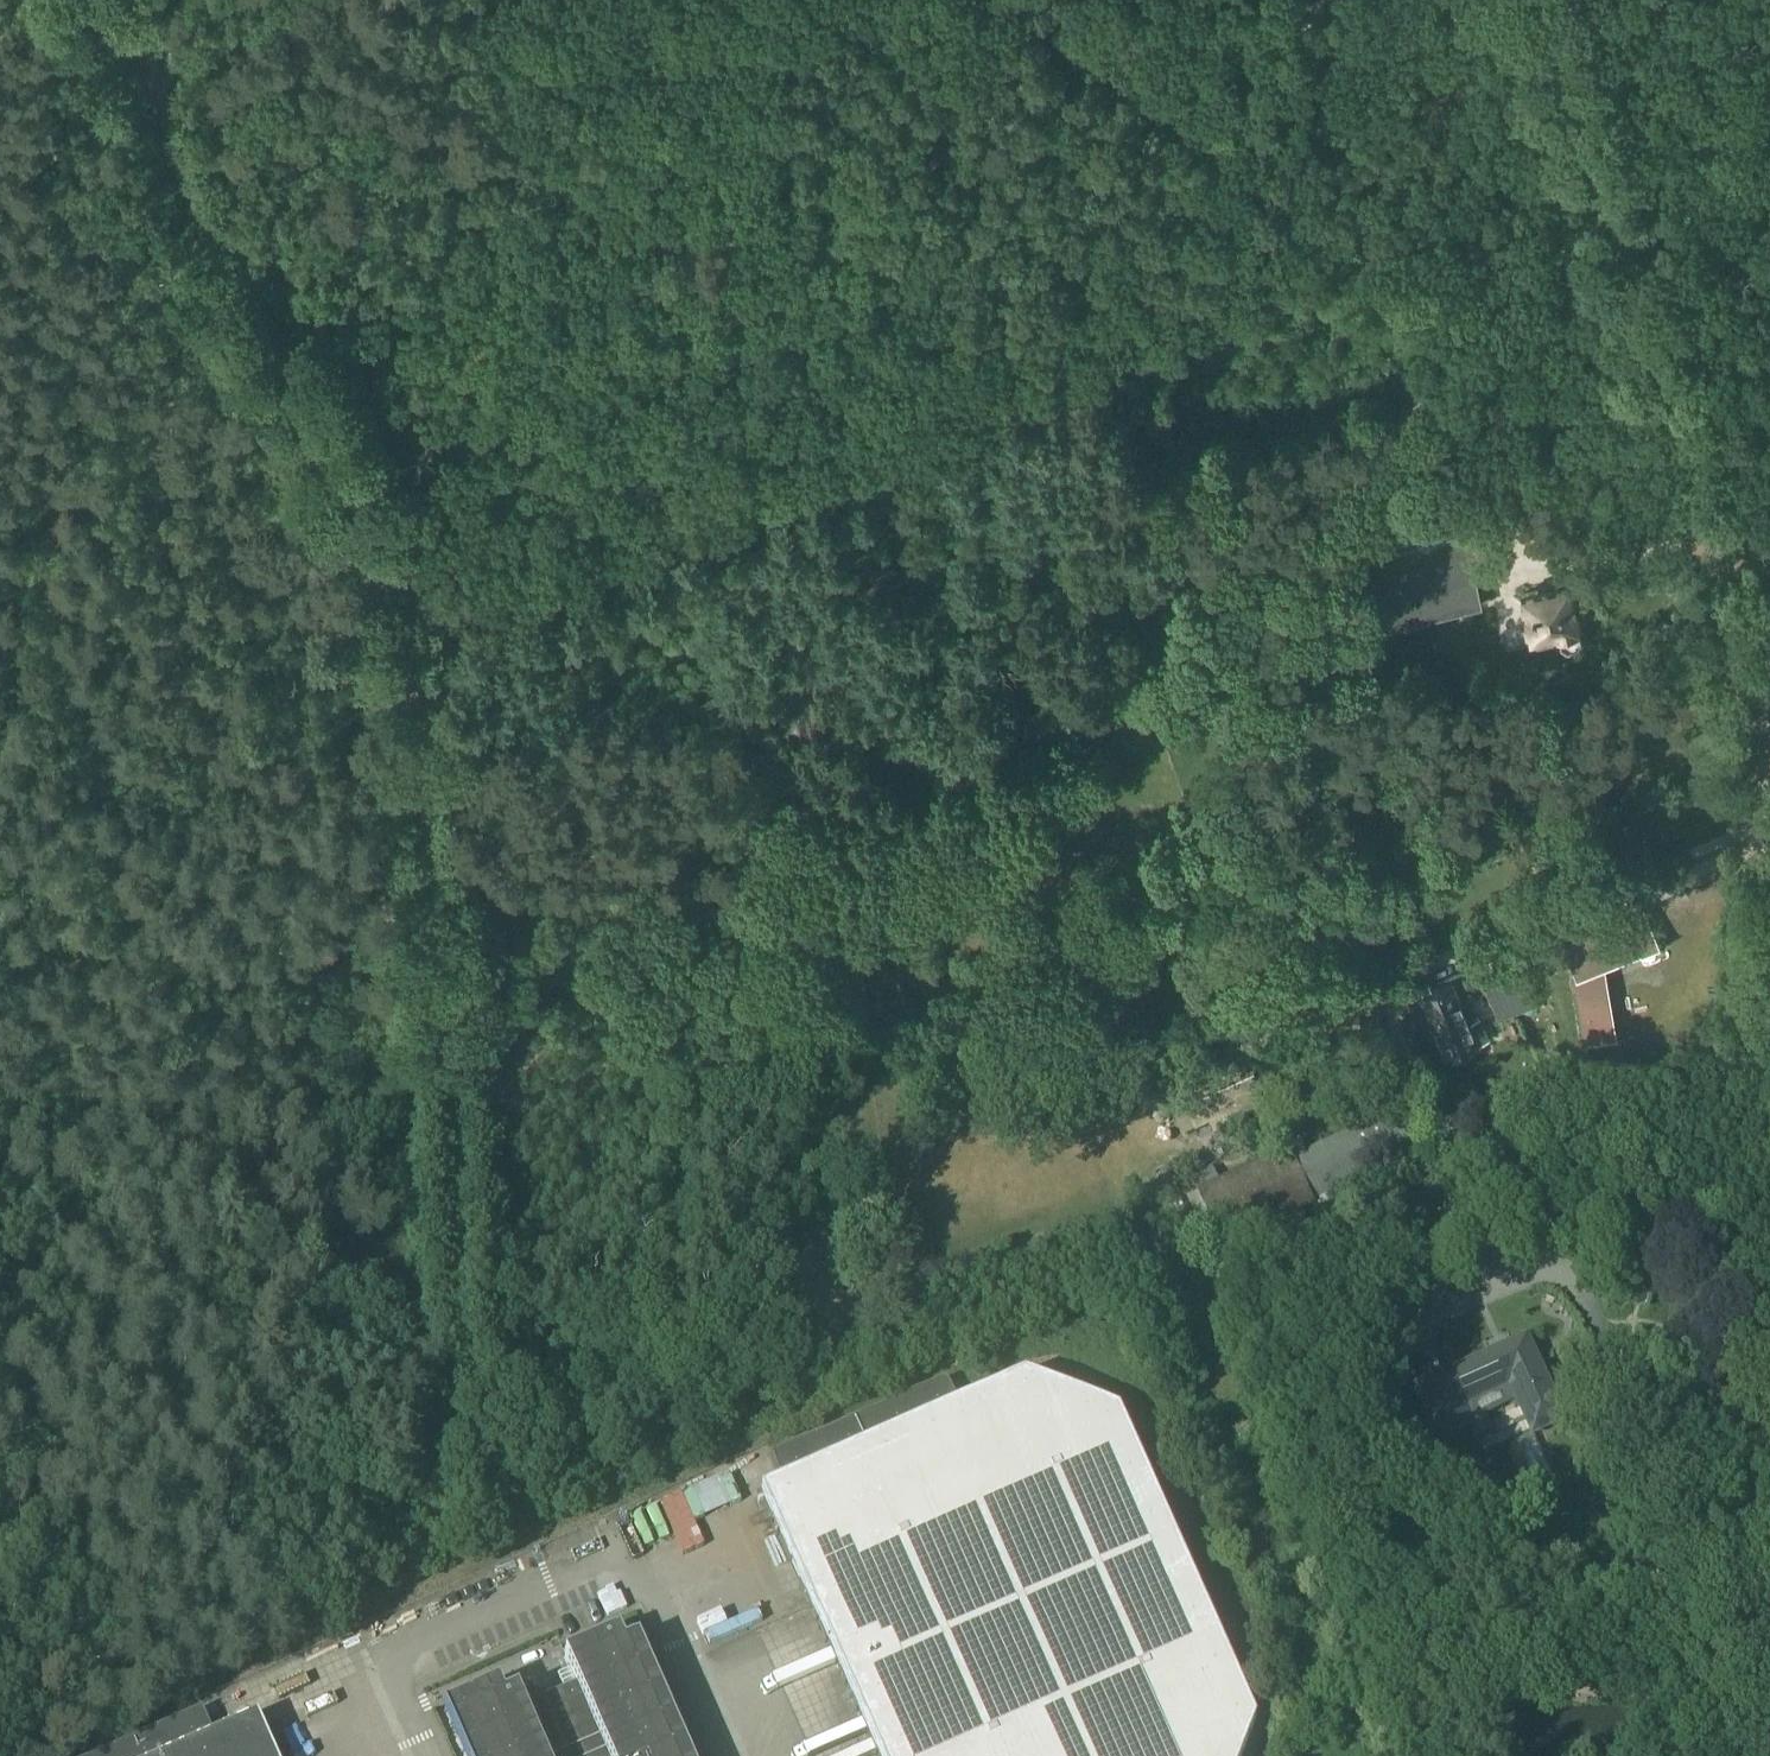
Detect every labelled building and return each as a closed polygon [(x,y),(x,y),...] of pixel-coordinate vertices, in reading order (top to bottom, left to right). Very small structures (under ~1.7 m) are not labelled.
[(1368,536),(1378,595),(1363,598),(1370,629),(1483,606),(1477,575),(1469,577),(1460,519),(1368,536)] [(1568,585),(1565,581),(1558,582),(1556,587),(1523,594),(1527,614),(1525,614),(1530,639),(1558,632),(1561,646),(1567,650),(1576,648),(1581,642),(1578,628),(1582,627),(1581,622),(1584,620),(1582,609),(1578,608),(1577,603),(1575,603),(1571,584),(1568,585)] [(1504,977),(1518,1012),(1537,1004),(1526,974),(1567,958),(1574,976),(1585,1042),(1612,1038),(1598,963),(1637,948),(1638,949),(1655,942),(1643,910),(1626,917),(1628,923),(1614,928),(1584,940),(1581,934),(1539,951),(1543,961),(1523,969),(1504,977)] [(1515,1013),(1518,1012),(1504,977),(1483,985),(1498,1020),(1515,1013)] [(1423,993),(1420,995),(1421,999),(1426,1009),(1441,1044),(1447,1058),(1477,1045),(1476,1043),(1489,1037),(1480,1015),(1467,1021),(1459,1001),(1451,982),(1423,993)] [(1307,1029),(1357,1028),(1356,998),(1307,999),(1307,1029)] [(1247,1066),(1178,1096),(1194,1134),(1263,1104),(1247,1066)] [(1309,1199),(1411,1153),(1394,1117),(1292,1162),(1289,1154),(1200,1194),(1223,1248),(1313,1208),(1309,1199)] [(1526,1343),(1417,1392),(1440,1442),(1470,1429),(1461,1409),(1510,1387),(1533,1438),(1563,1422),(1546,1387),(1526,1343)] [(1254,1726),(1117,1417),(1023,1380),(959,1409),(783,1486),(761,1496),(876,1755),(1242,1755),(1254,1726)] [(783,1486),(959,1409),(946,1380),(770,1457),(783,1486)] [(444,1711),(464,1755),(687,1755),(638,1642),(624,1648),(618,1635),(564,1658),(576,1685),(523,1708),(517,1695),(503,1701),(498,1688),(444,1711)] [(256,1720),(243,1726),(213,1739),(201,1711),(113,1750),(100,1755),(273,1755),(256,1720)]
